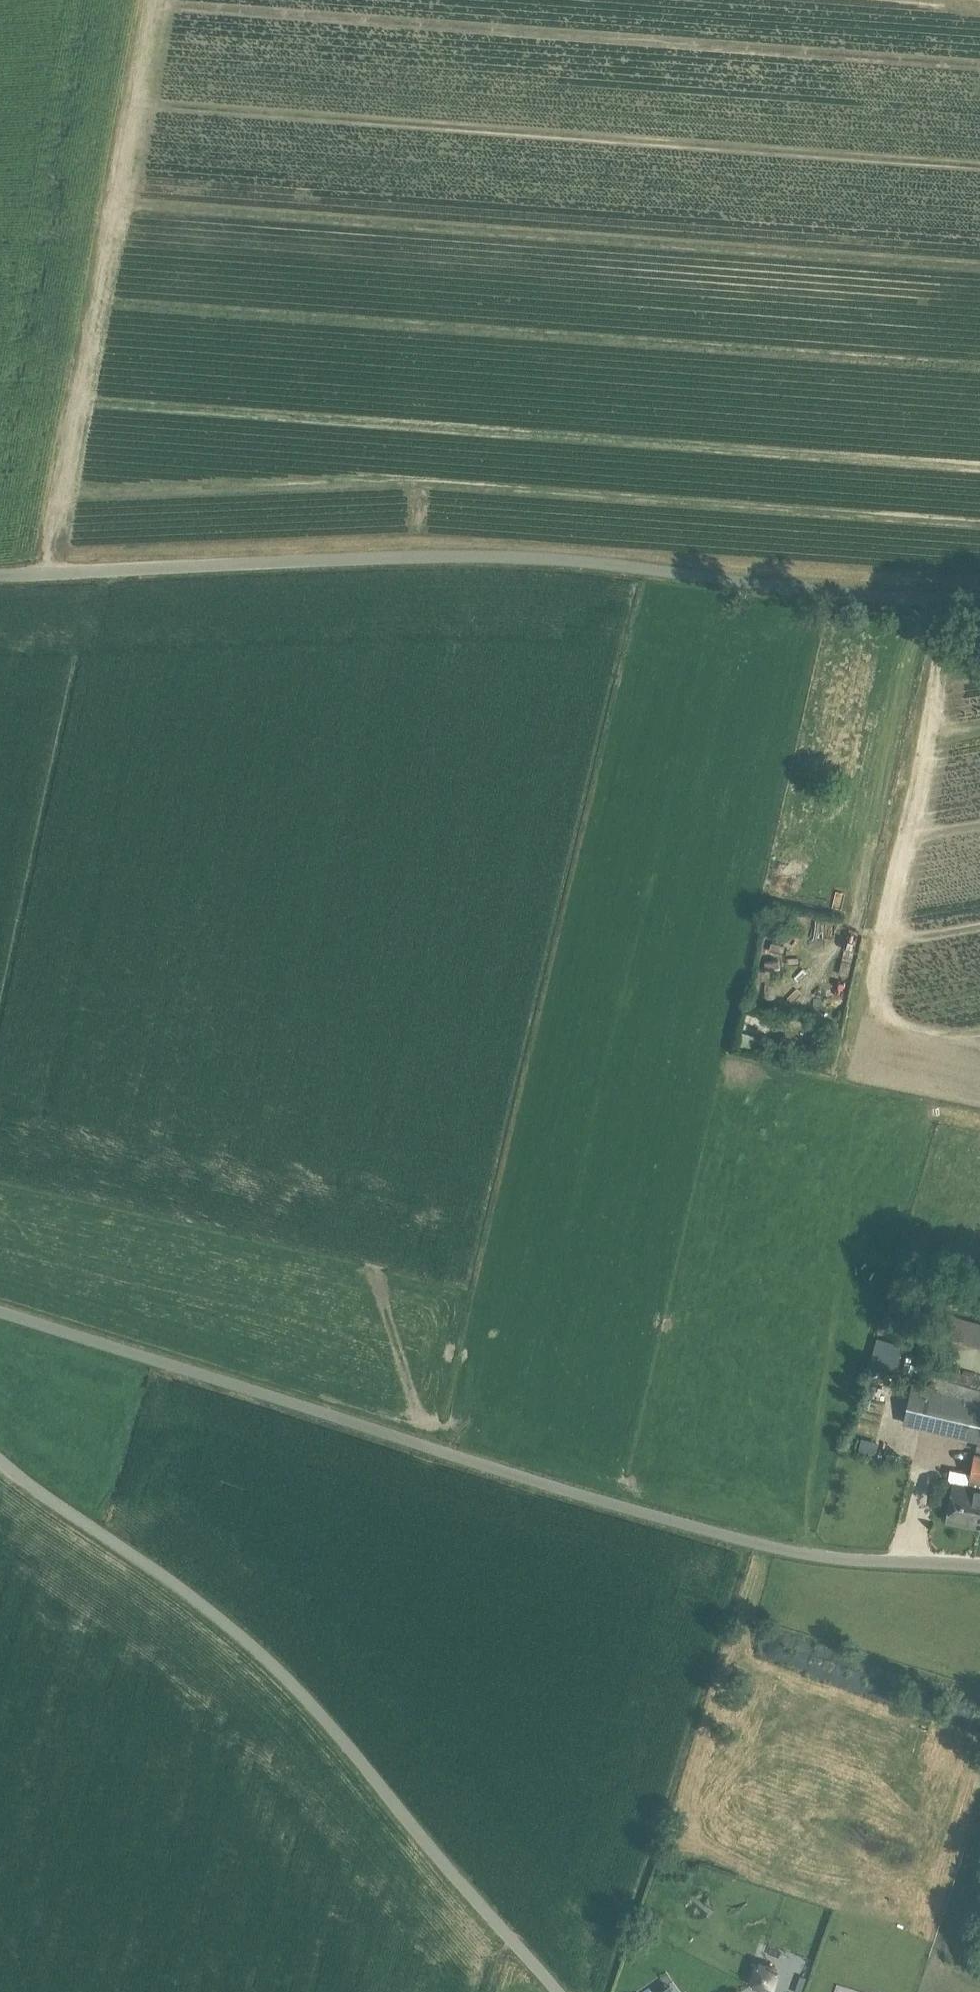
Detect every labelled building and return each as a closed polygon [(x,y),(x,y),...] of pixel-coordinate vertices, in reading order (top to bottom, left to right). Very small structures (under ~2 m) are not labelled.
[(979,1402),(979,1370),(938,1358),(929,1388),(979,1402)] [(974,1403),(936,1394),(936,1391),(912,1385),(904,1423),(920,1427),(966,1438),(974,1403)] [(873,1441),(862,1438),(859,1452),(870,1455),(873,1441)] [(974,1440),(972,1447),(979,1449),(979,1442),(974,1440)] [(979,1514),(979,1453),(975,1452),(968,1486),(954,1484),(947,1520),(978,1526),(979,1514)] [(798,1696),(816,1699),(818,1689),(801,1685),(798,1696)]
